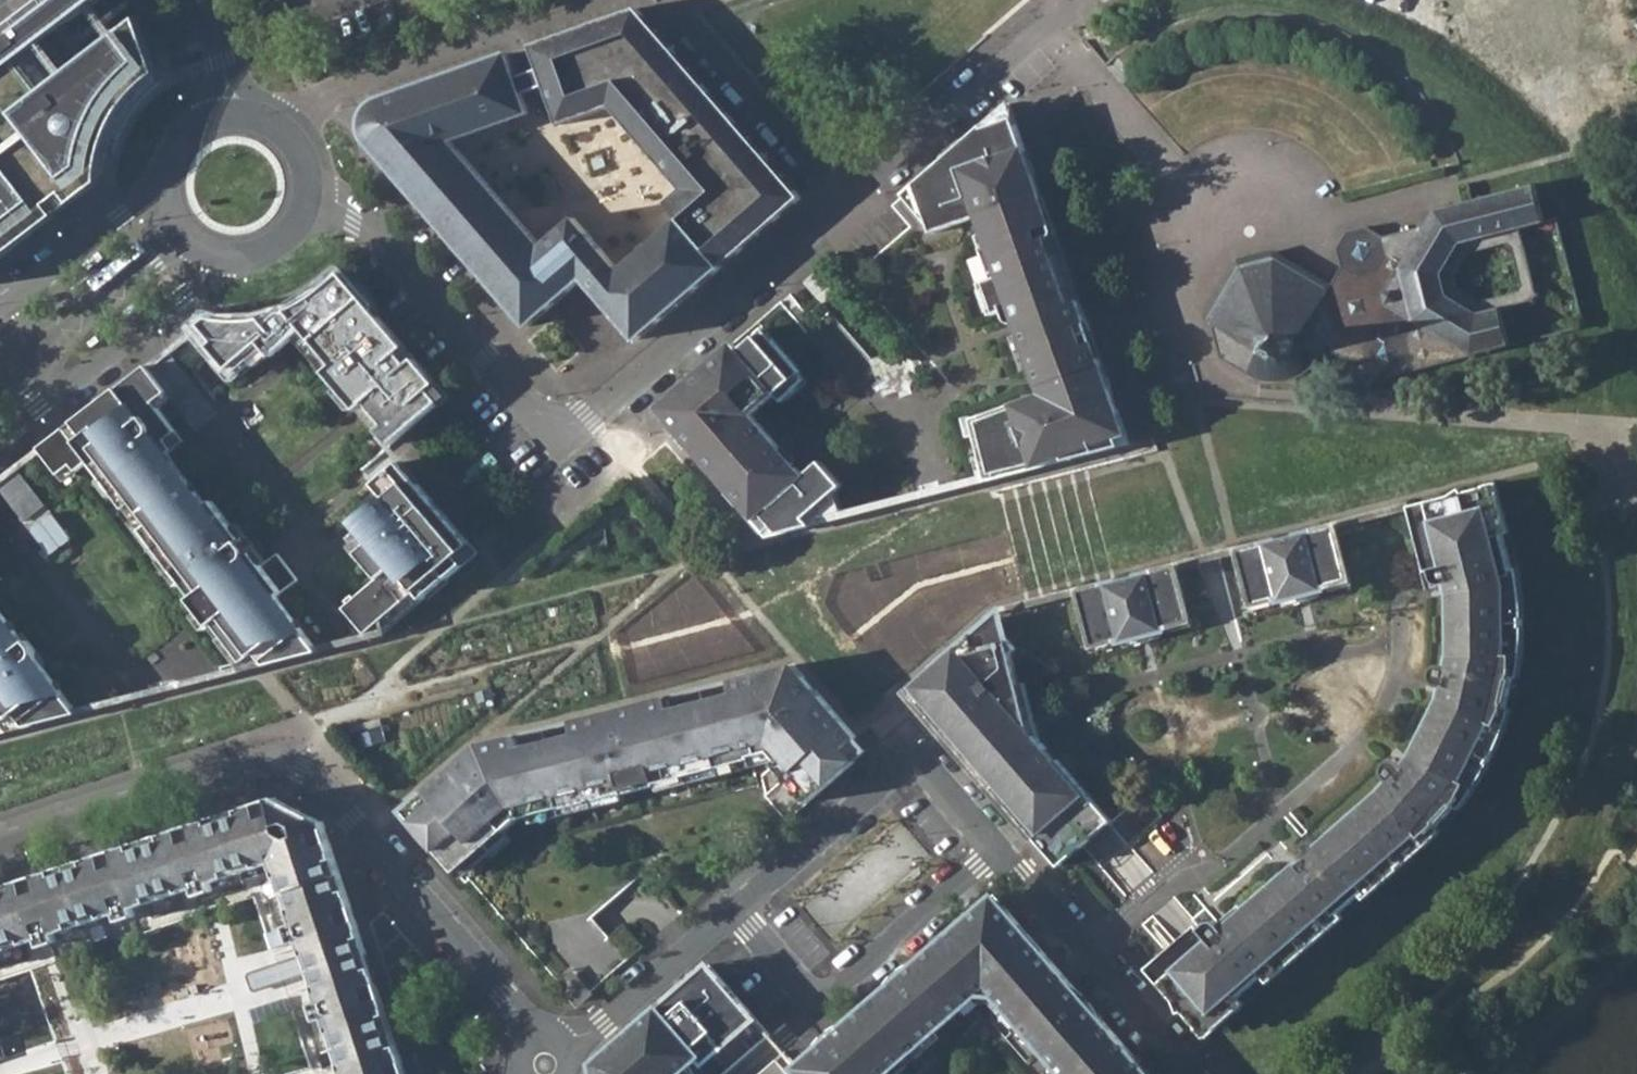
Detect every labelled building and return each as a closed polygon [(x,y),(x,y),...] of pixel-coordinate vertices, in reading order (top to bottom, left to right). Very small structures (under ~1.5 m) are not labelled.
[(109,133),(111,129),(113,124),(115,120),(120,109),(125,101),(131,92),(135,87),(141,79),(147,72),(151,68),(122,31),(107,42),(84,10),(98,0),(44,0),(0,34),(0,260),(99,185),(100,178),(102,162),(104,152),(107,140),(109,133)] [(708,89),(636,8),(535,44),(564,126),(615,108),(686,191),(669,205),(675,211),(680,217),(725,269),(804,199),(729,113),(725,117),(715,115),(710,119),(701,109),(704,106),(707,94),(708,89)] [(157,75),(137,20),(122,31),(151,68),(147,72),(141,79),(135,87),(131,92),(125,101),(120,109),(115,120),(113,124),(111,129),(109,133),(107,140),(104,152),(109,137),(113,129),(117,120),(124,109),(129,102),(140,89),(152,78),(157,75)] [(507,54),(481,63),(502,123),(529,113),(507,54)] [(502,123),(481,63),(383,99),(371,145),(370,147),(532,332),(590,283),(614,262),(576,218),(543,247),(451,142),(502,123)] [(729,113),(708,89),(707,94),(704,106),(701,109),(710,119),(715,115),(725,117),(729,113)] [(1024,324),(1046,394),(971,416),(990,483),(1132,446),(1013,102),(920,183),(935,200),(941,216),(947,229),(991,213),(997,229),(1002,244),(991,247),(1000,277),(991,279),(1001,312),(1013,310),(1012,312),(1013,316),(1015,321),(1017,322),(1020,324),(1021,324),(1024,324)] [(913,190),(938,219),(941,216),(935,200),(920,183),(913,190)] [(1343,271),(1349,275),(1339,291),(1333,287),(1330,291),(1327,350),(1353,365),(1358,363),(1370,359),(1371,371),(1374,373),(1382,383),(1588,331),(1556,220),(1543,223),(1532,187),(1477,202),(1426,216),(1424,229),(1377,242),(1361,229),(1348,234),(1338,251),(1343,271)] [(614,262),(590,283),(641,341),(725,269),(680,217),(620,269),(614,262)] [(1002,244),(997,229),(987,232),(991,247),(1002,244)] [(90,270),(108,257),(103,250),(86,263),(90,270)] [(1237,258),(1201,318),(1208,321),(1238,270),(1248,268),(1246,262),(1264,257),(1266,263),(1279,260),(1330,291),(1333,287),(1272,250),(1237,258)] [(1327,350),(1330,291),(1279,260),(1266,263),(1264,257),(1246,262),(1248,268),(1238,270),(1208,321),(1211,324),(1220,358),(1251,377),(1252,374),(1255,375),(1260,377),(1264,377),(1267,377),(1277,377),(1281,377),(1284,376),(1286,376),(1287,375),(1292,374),(1293,373),(1295,372),(1301,369),(1305,366),(1312,360),(1313,358),(1320,361),(1327,350)] [(1339,291),(1349,275),(1343,271),(1333,287),(1339,291)] [(211,318),(202,325),(215,342),(210,346),(228,370),(260,345),(266,339),(278,355),(294,340),(302,333),(333,368),(325,375),(357,412),(367,402),(385,423),(378,429),(392,446),(449,396),(342,272),(336,278),(330,285),(317,295),(309,301),(303,304),(296,308),(288,311),(282,313),(268,318),(263,319),(250,320),(243,321),(232,321),(225,320),(217,320),(211,318)] [(660,412),(772,539),(816,528),(811,522),(845,495),(857,486),(835,461),(823,472),(770,412),(793,392),(800,398),(827,375),(781,326),(756,348),(746,336),(660,412)] [(302,333),(294,340),(325,375),(333,368),(302,333)] [(266,339),(260,345),(272,360),(278,355),(266,339)] [(1371,371),(1370,359),(1358,363),(1371,371)] [(148,366),(41,448),(61,475),(74,465),(79,472),(92,461),(195,597),(192,600),(212,626),(216,624),(250,670),(321,652),(277,597),(299,580),(279,554),(263,566),(214,501),(207,506),(168,454),(174,449),(161,432),(172,424),(159,408),(173,398),(148,366)] [(172,424),(161,432),(174,449),(185,441),(172,424)] [(348,609),(373,639),(384,636),(481,552),(402,462),(377,484),(383,491),(389,498),(377,509),(360,523),(363,527),(349,539),(383,579),(348,609)] [(74,465),(61,475),(66,481),(79,472),(74,465)] [(1377,891),(1406,867),(1419,854),(1435,839),(1462,809),(1471,797),(1482,781),(1491,764),(1499,747),(1506,732),(1509,724),(1515,702),(1517,693),(1522,670),(1524,653),(1525,639),(1525,618),(1524,600),(1521,579),(1517,555),(1499,484),(1417,505),(1432,570),(1440,568),(1440,573),(1440,575),(1441,576),(1441,577),(1443,579),(1444,579),(1445,580),(1446,580),(1447,581),(1448,581),(1449,582),(1454,582),(1455,581),(1458,592),(1460,656),(1455,656),(1453,668),(1452,668),(1449,669),(1446,670),(1445,672),(1443,674),(1442,677),(1442,681),(1445,686),(1450,689),(1453,689),(1455,689),(1452,699),(1421,766),(1415,774),(1412,771),(1409,770),(1405,770),(1404,771),(1402,771),(1400,772),(1397,776),(1396,779),(1396,784),(1398,786),(1383,792),(1386,797),(1362,815),(1321,851),(1325,855),(1292,883),(1288,879),(1226,932),(1209,913),(1194,925),(1204,936),(1176,958),(1174,955),(1152,972),(1208,1036),(1340,921),(1377,891)] [(389,498),(383,491),(371,502),(377,509),(389,498)] [(845,495),(811,522),(816,528),(848,520),(845,495)] [(1343,524),(1246,549),(1258,600),(1284,594),(1286,600),(1328,590),(1326,583),(1354,576),(1343,524)] [(1181,566),(1086,590),(1097,642),(1125,636),(1127,643),(1170,631),(1168,625),(1194,619),(1181,566)] [(12,731),(81,714),(40,660),(44,658),(31,641),(28,644),(0,607),(0,716),(12,731)] [(990,621),(1019,652),(1000,612),(990,621)] [(990,621),(909,692),(1063,870),(1092,846),(1116,825),(1117,824),(1064,762),(1059,766),(1035,738),(1015,655),(1019,652),(990,621)] [(480,746),(404,811),(457,872),(519,819),(628,791),(629,793),(664,784),(664,782),(758,758),(758,755),(777,750),(785,759),(780,764),(812,800),(869,751),(795,665),(480,746)] [(0,885),(0,949),(41,936),(44,944),(63,939),(60,930),(119,910),(121,920),(139,914),(137,904),(192,887),(195,896),(213,889),(211,879),(270,862),(290,923),(282,926),(286,941),(295,939),(315,1000),(307,1002),(314,1019),(321,1017),(339,1073),(409,1073),(323,821),(317,822),(274,800),(274,796),(0,885)] [(983,1027),(1023,1073),(1150,1073),(1003,902),(996,908),(990,900),(799,1062),(785,1046),(753,1073),(927,1073),(983,1027)] [(593,1060),(597,1073),(728,1073),(724,1070),(772,1030),(711,959),(593,1060)] [(570,974),(560,983),(578,1004),(588,994),(570,974)]
